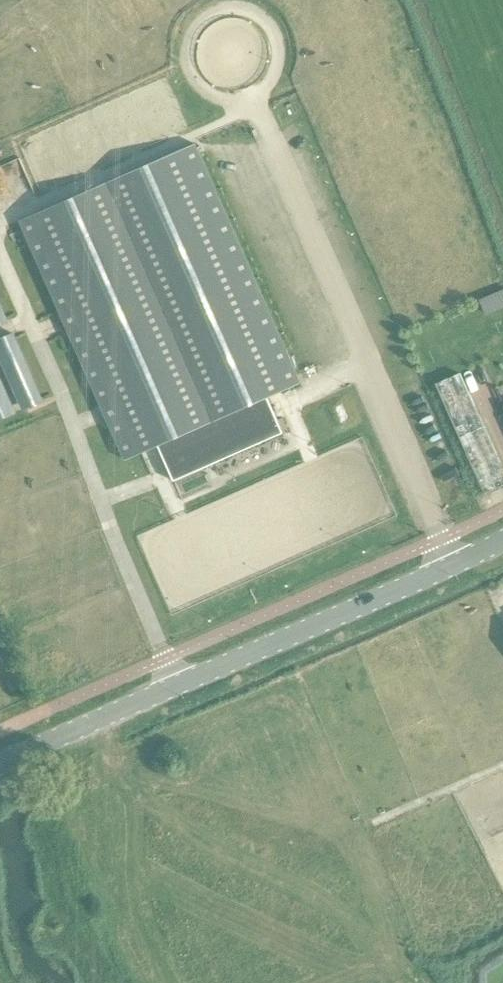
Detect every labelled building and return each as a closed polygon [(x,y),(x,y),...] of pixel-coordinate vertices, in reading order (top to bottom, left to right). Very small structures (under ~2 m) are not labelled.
[(267,397),(301,383),(196,144),(21,221),(126,460),(158,445),(267,397)] [(502,306),(502,290),(480,299),(486,313),(502,306)] [(9,321),(0,302),(0,325),(9,321)] [(26,408),(43,400),(14,335),(0,341),(0,347),(26,408)] [(12,414),(0,387),(0,420),(12,414)] [(267,397),(158,445),(174,481),(283,433),(267,397)]
